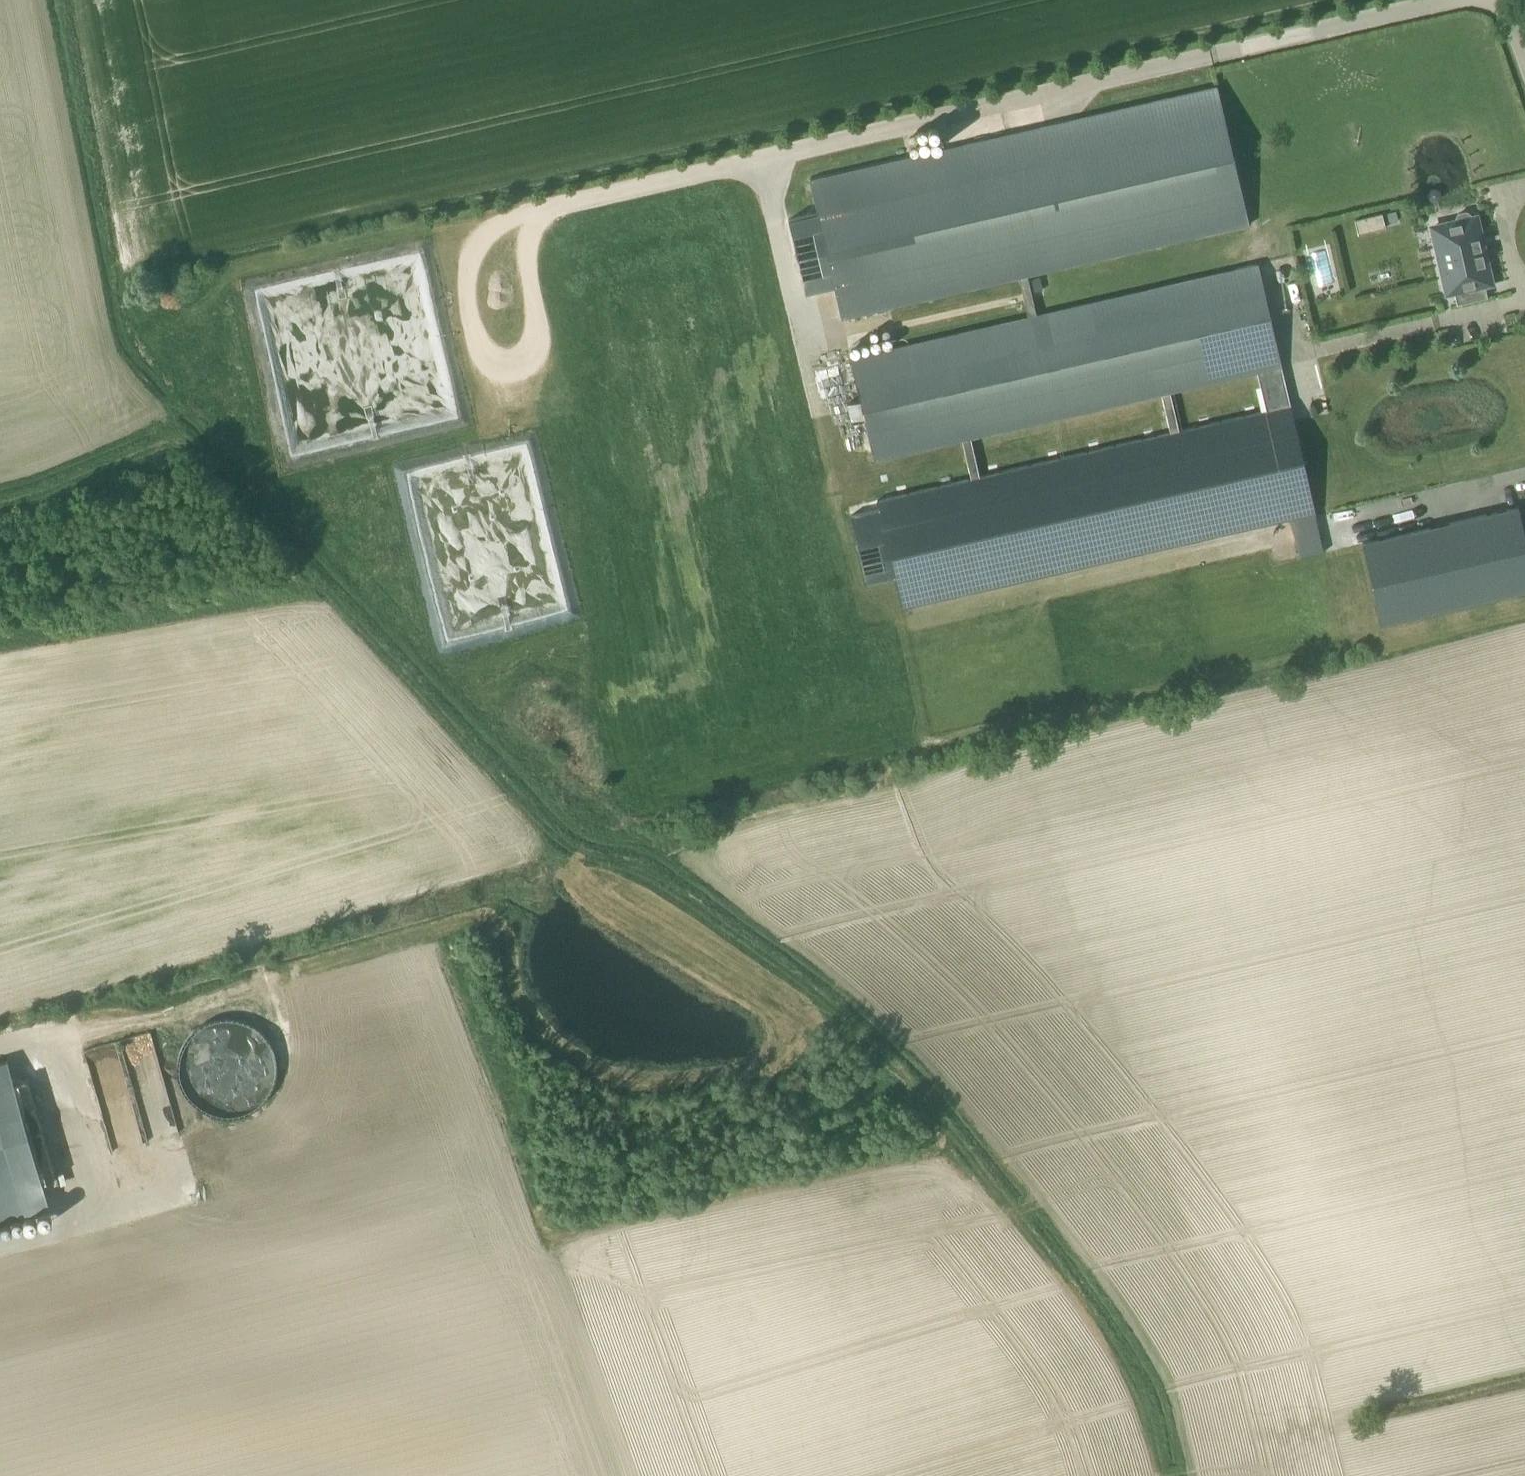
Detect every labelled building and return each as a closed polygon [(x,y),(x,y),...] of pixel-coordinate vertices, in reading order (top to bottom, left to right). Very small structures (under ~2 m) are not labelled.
[(1036,314),(1031,292),(1042,289),(1040,277),(1028,280),(1027,276),(1249,225),(1216,86),(810,179),(817,213),(788,219),(804,292),(834,285),(842,319),(1019,278),(1028,316),(851,357),(860,399),(848,402),(852,422),(865,419),(874,461),(962,440),(971,478),(877,499),(879,508),(850,515),(865,582),(895,575),(902,608),(1315,513),(1290,406),(1257,263),(1036,314)] [(1471,218),(1470,214),(1466,211),(1458,213),(1456,217),(1457,221),(1441,225),(1446,245),(1437,247),(1445,282),(1448,281),(1451,292),(1454,291),(1457,304),(1487,297),(1484,284),(1488,283),(1484,268),(1487,267),(1483,247),(1480,248),(1477,237),(1480,237),(1476,217),(1471,218)] [(1362,543),(1380,623),(1524,589),(1524,538),(1518,507),(1362,543)] [(183,1018),(177,1091),(252,1098),(253,1079),(264,1080),(269,1026),(183,1018)] [(177,1135),(151,1031),(84,1047),(110,1151),(177,1135)] [(8,1060),(0,1063),(0,1220),(49,1206),(13,1081),(8,1060)]
